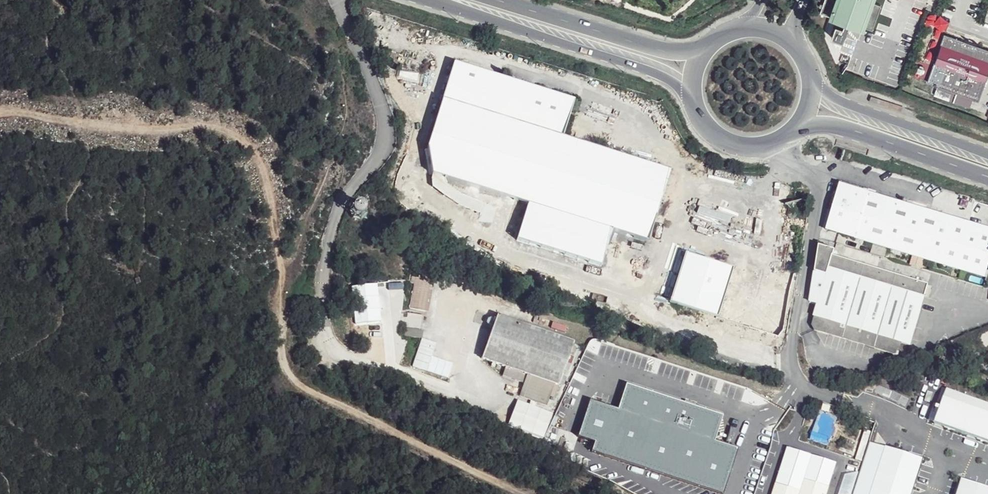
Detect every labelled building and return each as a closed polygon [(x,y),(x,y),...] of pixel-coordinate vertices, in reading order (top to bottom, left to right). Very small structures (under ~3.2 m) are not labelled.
[(818,12),(843,21),(848,23),(859,27),(859,26),(872,30),(880,6),(872,3),(873,0),(823,0),(818,12)] [(426,25),(439,29),(442,20),(429,16),(426,25)] [(848,23),(843,21),(841,26),(834,24),(830,37),(842,41),(848,23)] [(961,42),(942,35),(925,83),(974,102),(987,64),(987,52),(973,47),(961,42)] [(962,39),(961,42),(973,47),(975,44),(962,39)] [(428,143),(431,163),(434,171),(529,201),(524,218),(516,241),(602,266),(611,240),(615,229),(644,238),(650,239),(673,169),(565,133),(576,97),(455,59),(436,119),(428,143)] [(860,241),(878,246),(893,201),(838,187),(825,232),(835,235),(839,236),(852,239),(851,243),(858,246),(860,241)] [(878,246),(987,274),(987,272),(987,226),(893,201),(878,246)] [(364,206),(361,204),(359,204),(356,204),(353,206),(352,208),(351,211),(352,214),(354,216),(357,217),(360,218),(362,217),(364,214),(365,212),(365,209),(364,206)] [(857,251),(849,249),(846,261),(833,257),(835,252),(830,250),(819,247),(809,302),(818,305),(811,325),(814,329),(876,348),(880,337),(902,343),(910,345),(928,286),(853,264),(857,251)] [(670,302),(718,316),(725,294),(733,267),(685,252),(670,302)] [(432,282),(413,278),(407,308),(427,312),(432,282)] [(735,297),(725,294),(718,316),(716,325),(786,340),(791,306),(737,293),(735,297)] [(411,329),(422,331),(425,316),(414,314),(411,329)] [(524,383),(520,396),(547,405),(554,384),(559,385),(570,354),(572,347),(574,343),(497,316),(482,359),(498,364),(497,368),(504,371),(503,375),(524,383)] [(411,329),(403,327),(402,335),(420,339),(422,331),(411,329)] [(880,337),(876,348),(898,355),(902,343),(880,337)] [(722,410),(627,383),(620,408),(591,398),(579,434),(596,440),(592,449),(723,493),(738,447),(714,439),(722,410)] [(946,385),(933,421),(987,441),(987,400),(946,385)] [(552,414),(518,400),(508,423),(542,437),(552,414)] [(817,436),(805,432),(804,438),(815,441),(817,436)] [(786,446),(771,493),(828,493),(838,461),(786,446)] [(925,460),(888,449),(873,493),(914,493),(925,460)] [(961,477),(956,493),(987,493),(987,485),(961,477)]
